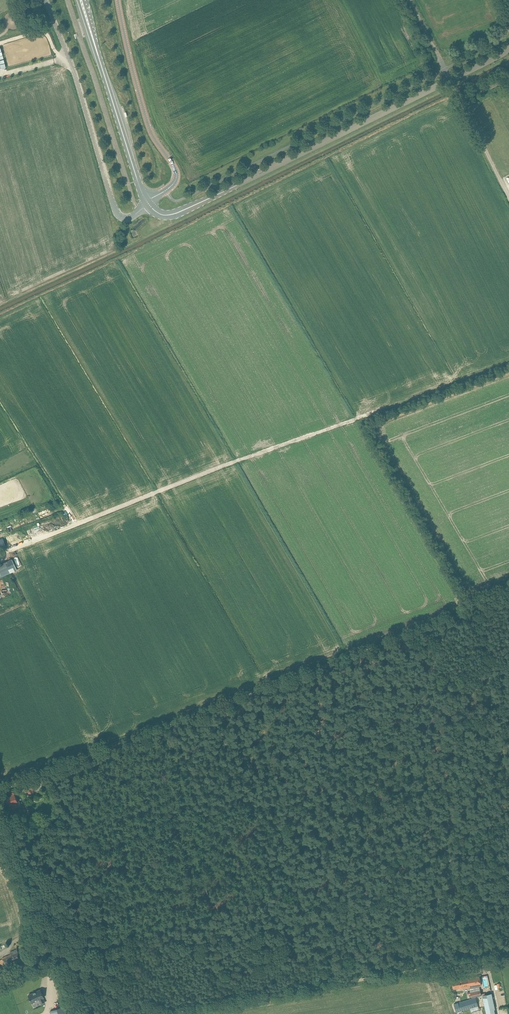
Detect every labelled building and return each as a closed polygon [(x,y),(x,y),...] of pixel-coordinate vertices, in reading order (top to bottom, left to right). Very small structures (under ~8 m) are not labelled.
[(32,790),(33,789),(31,785),(24,787),(25,792),(28,791),(29,794),(33,792),(32,790)] [(10,793),(10,796),(5,798),(8,806),(11,805),(12,809),(17,807),(16,803),(18,803),(14,792),(10,793)] [(0,960),(0,963),(2,966),(5,965),(6,966),(21,959),(17,949),(10,952),(11,954),(2,958),(2,959),(0,960)] [(468,978),(469,987),(481,985),(479,976),(468,978)] [(460,989),(465,988),(463,979),(452,981),(453,989),(459,988),(460,989)] [(41,989),(28,995),(32,1003),(39,999),(41,1004),(45,1002),(43,997),(44,997),(41,989)] [(482,995),(486,1013),(496,1013),(494,1009),(491,993),(485,994),(482,995)] [(475,998),(454,1004),(456,1012),(478,1006),(475,998)]
